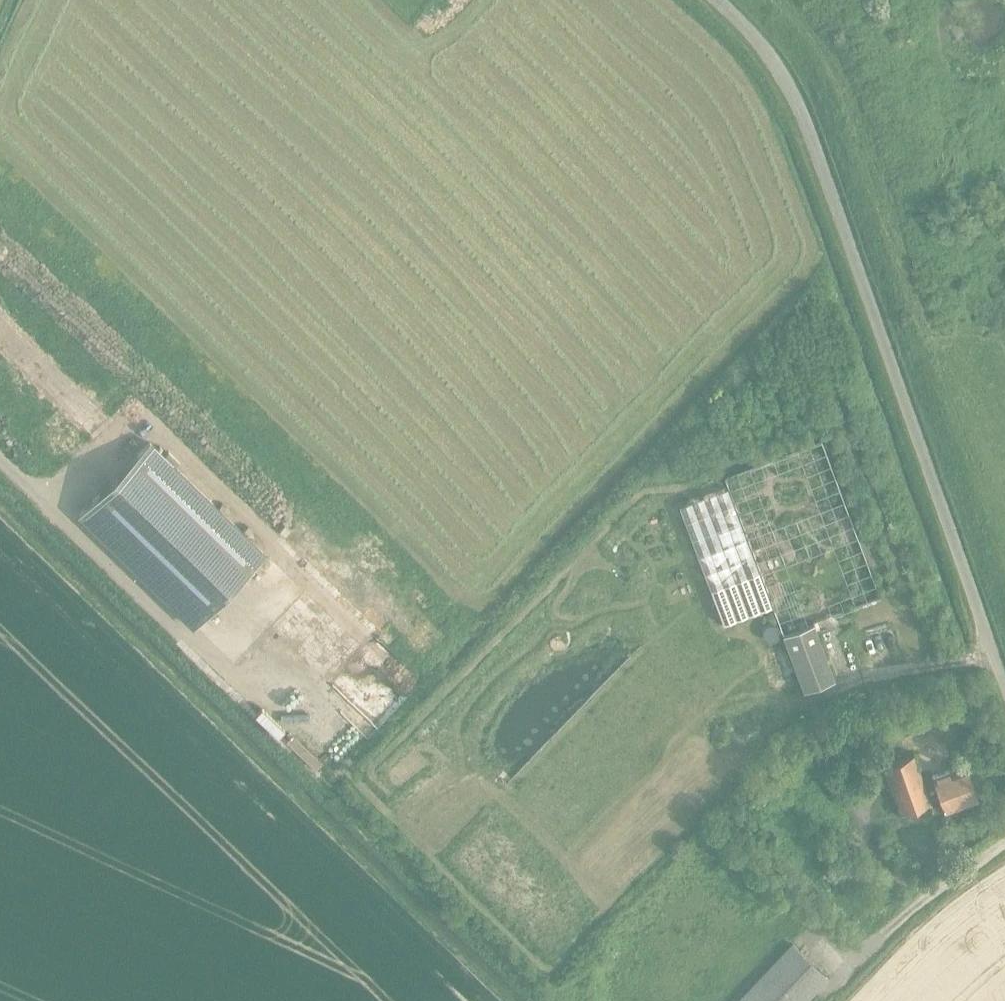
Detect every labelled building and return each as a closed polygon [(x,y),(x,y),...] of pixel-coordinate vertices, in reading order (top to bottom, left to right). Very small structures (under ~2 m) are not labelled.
[(78,515),(193,627),(267,551),(151,438),(78,515)] [(728,487),(679,505),(723,623),(772,604),(728,487)] [(783,634),(804,690),(834,679),(813,622),(783,634)] [(913,753),(883,764),(900,812),(930,802),(933,811),(943,808),(943,810),(978,798),(965,763),(922,778),(913,753)] [(828,977),(792,943),(737,1000),(805,1000),(828,977)]
